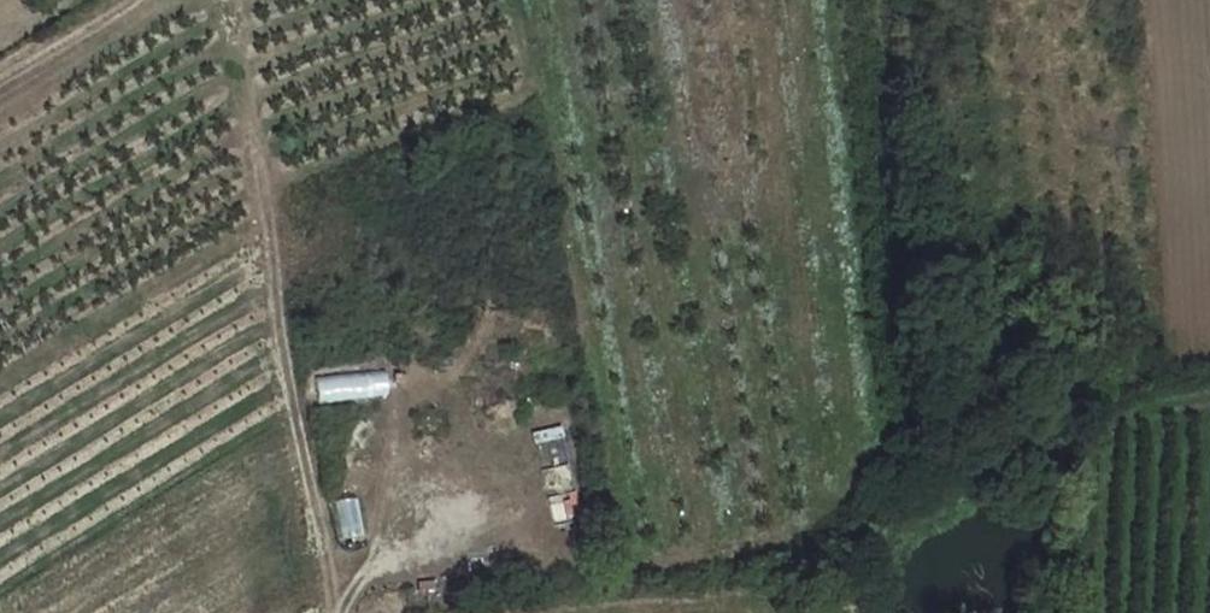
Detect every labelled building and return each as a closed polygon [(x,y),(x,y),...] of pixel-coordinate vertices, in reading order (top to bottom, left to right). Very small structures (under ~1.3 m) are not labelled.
[(322,404),(389,393),(386,372),(318,383),(322,404)] [(538,449),(554,523),(582,517),(565,443),(538,449)]
